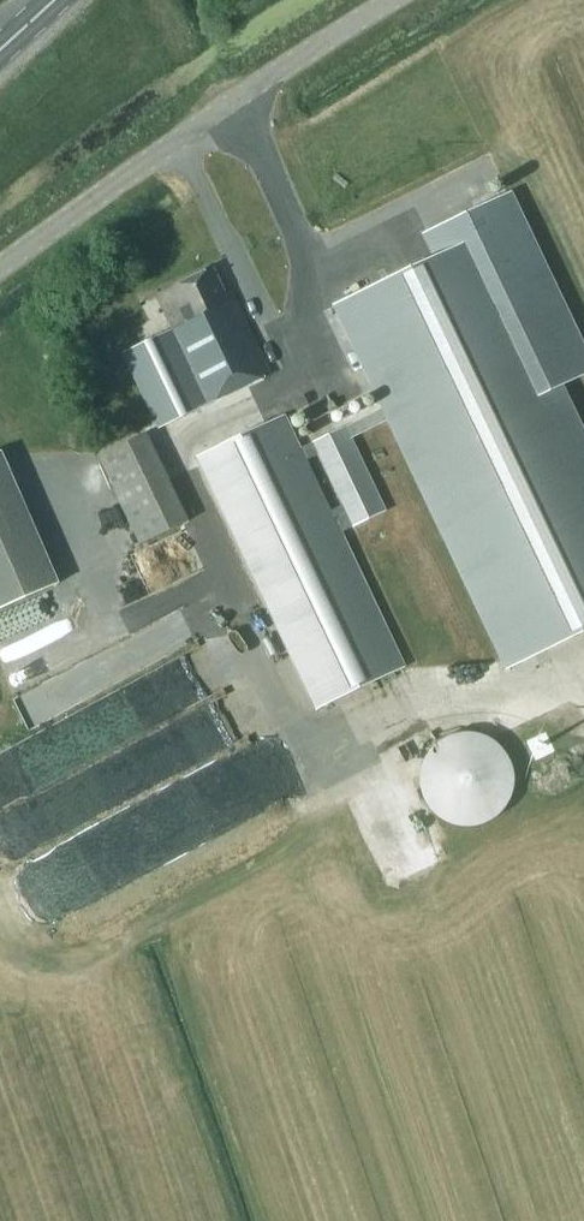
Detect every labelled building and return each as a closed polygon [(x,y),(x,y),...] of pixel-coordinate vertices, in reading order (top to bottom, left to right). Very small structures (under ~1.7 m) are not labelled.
[(339,304),(510,666),(583,630),(583,446),(555,386),(583,373),(583,358),(507,194),(427,232),(439,256),(339,304)] [(126,353),(160,429),(272,378),(235,294),(229,297),(218,272),(161,298),(176,331),(126,353)] [(296,405),(300,413),(310,408),(306,400),(296,405)] [(346,425),(355,440),(387,422),(378,407),(346,425)] [(341,539),(383,520),(376,503),(365,469),(344,435),(303,454),(287,420),(200,460),(315,715),(403,675),(341,539)] [(188,523),(148,435),(100,457),(140,545),(188,523)] [(55,584),(0,452),(0,608),(55,584)] [(138,634),(153,663),(199,640),(184,611),(138,634)] [(81,668),(18,695),(29,720),(91,693),(81,668)] [(420,775),(418,788),(420,802),(425,814),(434,824),(445,831),(458,835),(472,835),(485,831),(496,824),(505,814),(511,802),(513,788),(511,775),(505,763),(496,752),(485,745),(472,741),(458,741),(445,745),(434,752),(425,763),(420,775)] [(0,817),(0,860),(1,862),(55,842),(39,802),(0,817)] [(387,826),(366,837),(395,892),(430,874),(406,827),(392,834),(387,826)] [(10,874),(36,928),(80,908),(73,894),(63,898),(50,870),(51,870),(45,857),(10,874)]
